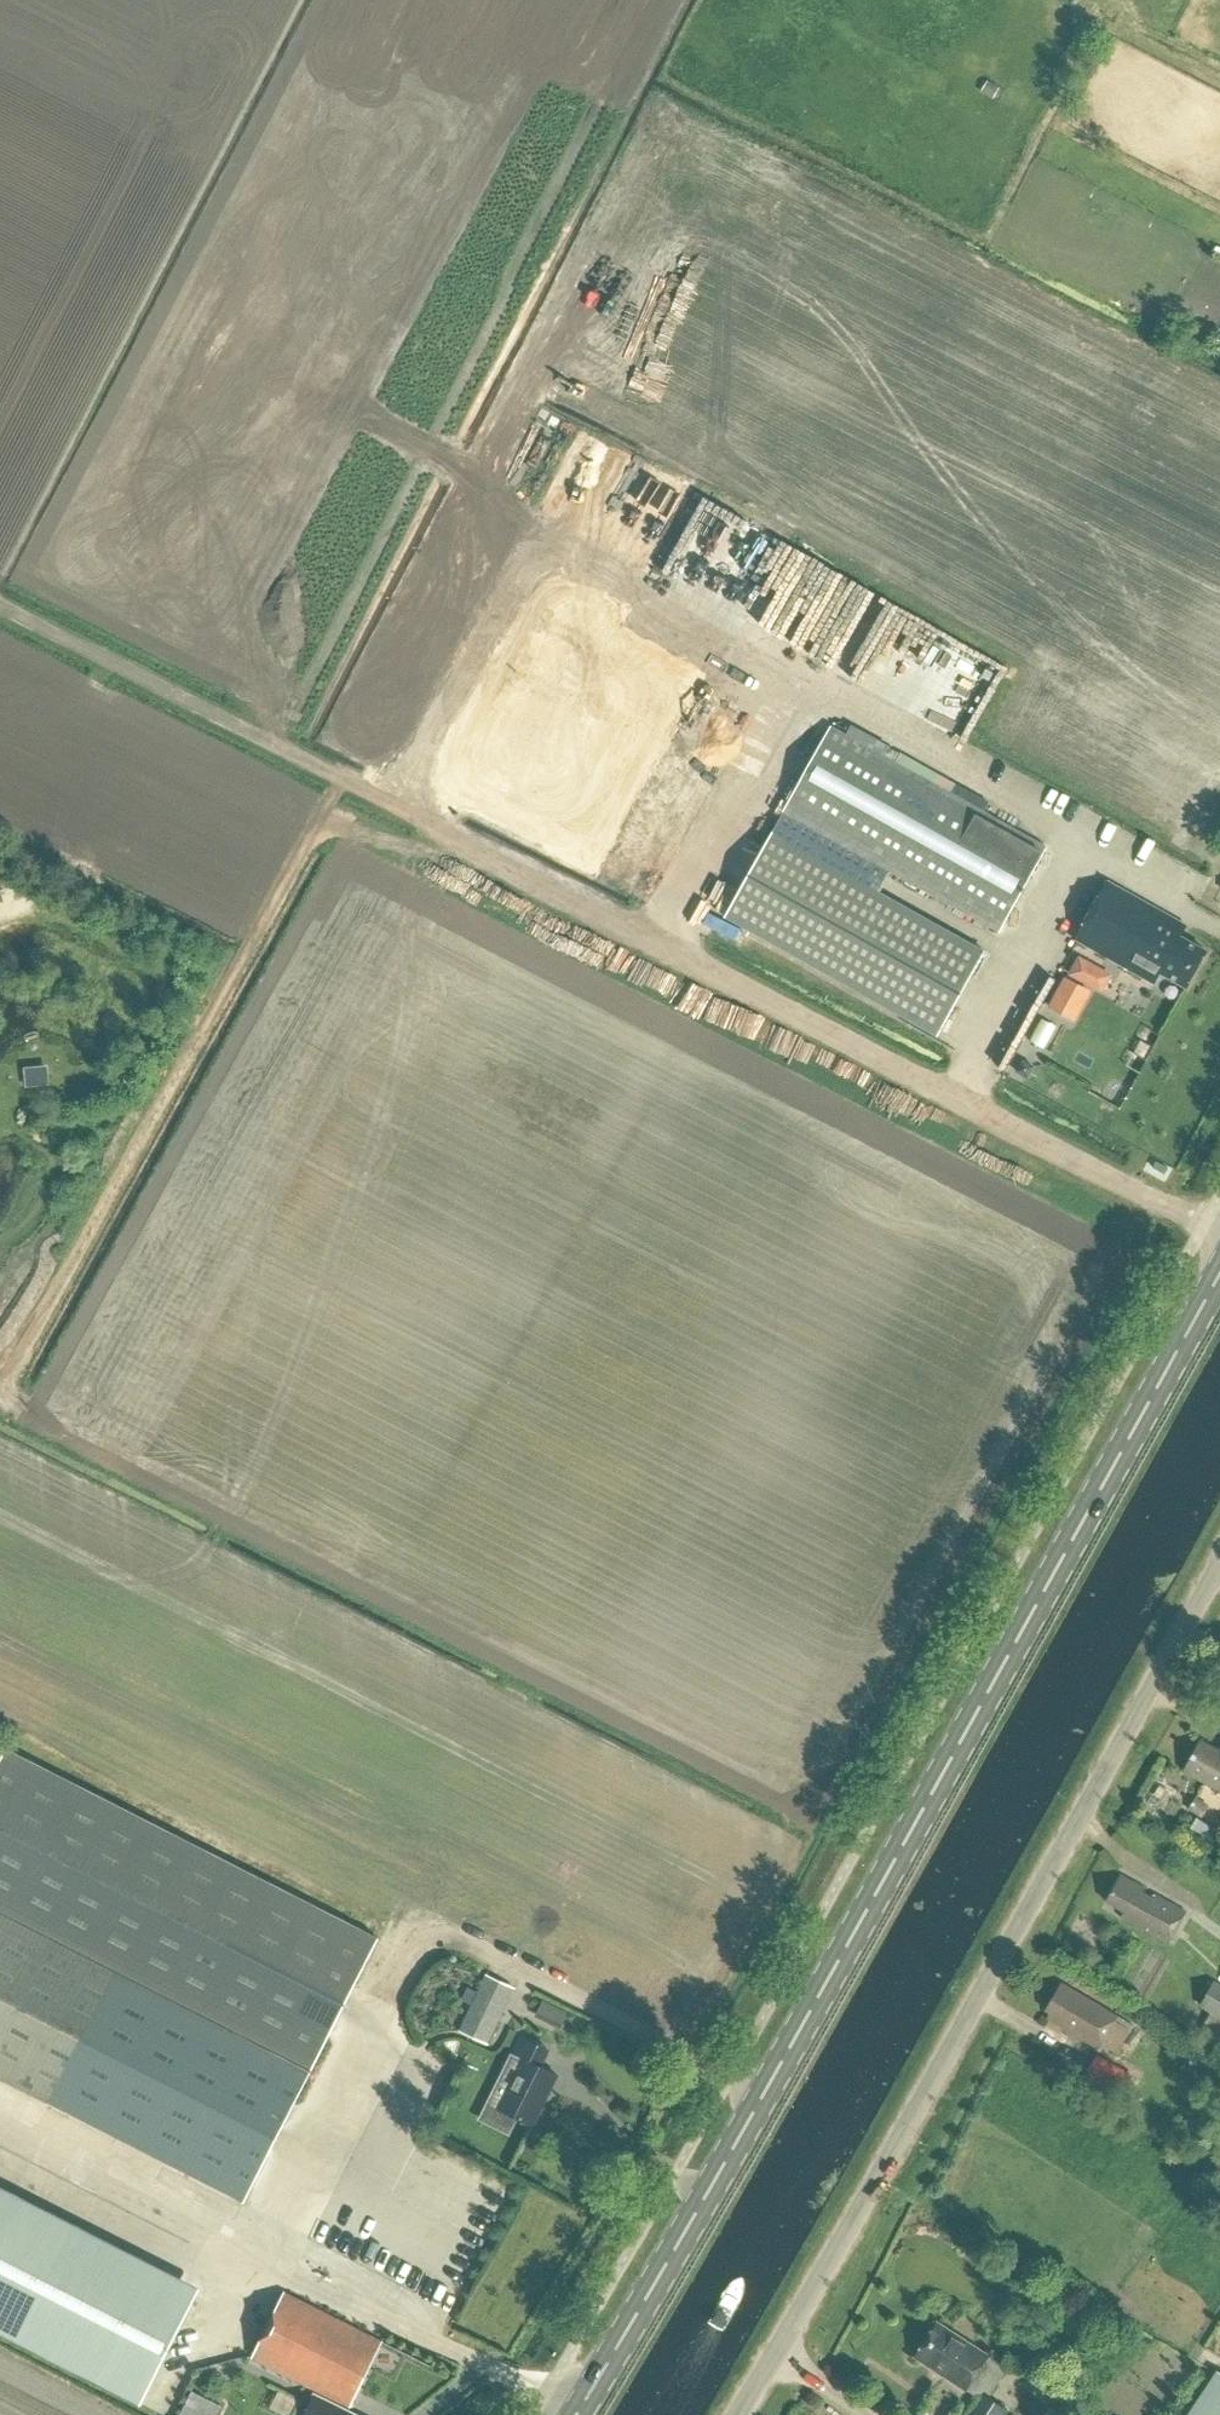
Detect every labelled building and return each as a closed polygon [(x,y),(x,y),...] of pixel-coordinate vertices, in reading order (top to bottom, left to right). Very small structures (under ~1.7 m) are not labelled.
[(1001,932),(1049,846),(834,724),(785,811),(1001,932)] [(771,827),(722,913),(941,1036),(991,950),(771,827)] [(1185,988),(1207,950),(1180,935),(1186,924),(1107,880),(1074,939),(1153,984),(1159,973),(1185,988)] [(1074,1021),(1091,991),(1064,976),(1047,1006),(1074,1021)] [(0,1074),(0,1095),(10,1095),(10,1074),(0,1074)] [(1219,1752),(1200,1741),(1184,1769),(1219,1789),(1219,1751),(1219,1752)] [(378,1936),(9,1749),(0,1767),(0,2075),(246,2200),(378,1936)] [(1196,1797),(1187,1810),(1200,1818),(1209,1805),(1196,1797)] [(1153,1897),(1144,1891),(1146,1887),(1121,1873),(1106,1902),(1123,1911),(1120,1918),(1167,1944),(1186,1910),(1155,1893),(1153,1897)] [(1216,1980),(1210,1989),(1205,1986),(1197,1998),(1203,2002),(1202,2003),(1214,2010),(1219,2014),(1219,1983),(1216,1980)] [(1048,2019),(1099,2049),(1117,2017),(1062,1984),(1046,2011),(1051,2013),(1048,2019)] [(461,1999),(471,2005),(478,1992),(467,1987),(461,1999)] [(461,2030),(489,2043),(502,2015),(474,2002),(461,2030)] [(1204,2027),(1219,2037),(1219,2014),(1214,2010),(1204,2027)] [(533,2125),(557,2075),(540,2066),(548,2050),(521,2037),(511,2057),(521,2061),(498,2107),(533,2125)] [(1122,2093),(1133,2074),(1099,2054),(1088,2073),(1122,2093)] [(196,2295),(0,2196),(0,2332),(141,2404),(196,2295)] [(352,2404),(386,2336),(288,2287),(255,2354),(352,2404)] [(966,2391),(989,2356),(937,2323),(915,2357),(966,2391)] [(1012,2409),(985,2390),(967,2414),(1008,2414),(1012,2409)] [(353,2414),(321,2399),(314,2414),(353,2414)]
